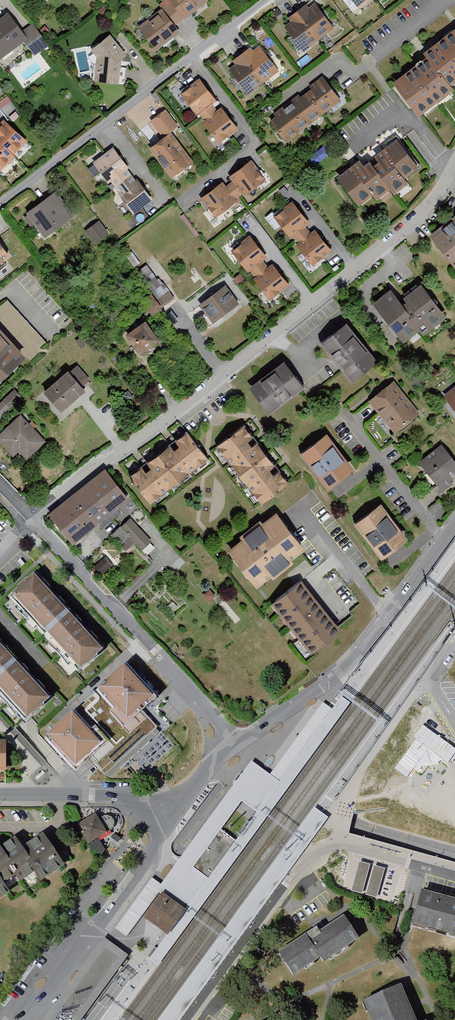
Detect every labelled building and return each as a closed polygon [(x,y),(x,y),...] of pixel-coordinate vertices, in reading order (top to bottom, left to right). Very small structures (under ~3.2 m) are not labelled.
[(166,9),(179,26),(208,4),(205,0),(169,0),(173,5),(166,9)] [(359,12),(375,0),(374,0),(351,0),(359,12)] [(306,9),(299,15),(319,42),(333,31),(315,7),(309,12),(306,9)] [(179,26),(166,9),(140,30),(157,52),(179,35),(175,29),(179,26)] [(291,26),(286,30),(304,53),(319,42),(299,15),(289,22),(291,26)] [(9,19),(0,25),(0,60),(25,42),(9,19)] [(33,30),(23,38),(35,54),(45,46),(33,30)] [(452,90),(454,88),(454,37),(428,57),(431,62),(452,90)] [(111,39),(94,54),(100,62),(97,85),(119,88),(122,64),(129,58),(111,39)] [(252,51),(244,57),(264,84),(279,73),(262,50),(255,55),(252,51)] [(244,57),(234,64),(237,68),(230,73),(248,97),(264,84),(244,57)] [(431,62),(397,87),(420,118),(454,93),(452,90),(431,62)] [(314,92),(309,96),(324,116),(341,104),(323,81),(312,90),(314,92)] [(200,82),(181,97),(198,119),(201,117),(203,120),(215,111),(212,108),(217,104),(200,82)] [(324,116),(309,96),(301,102),(298,99),(288,107),(305,131),(324,116)] [(287,144),(305,131),(288,107),(276,116),(279,121),(273,125),(287,144)] [(215,111),(203,120),(206,123),(203,126),(219,147),(238,132),(223,112),(218,115),(215,111)] [(165,115),(153,125),(165,140),(177,130),(165,115)] [(13,155),(27,141),(4,120),(0,125),(0,142),(13,155)] [(171,139),(152,153),(173,181),(192,166),(171,139)] [(15,157),(13,155),(0,142),(0,171),(15,157)] [(385,167),(378,172),(396,195),(398,197),(410,188),(406,182),(420,172),(399,146),(380,160),(385,167)] [(114,151),(95,165),(110,186),(113,184),(117,190),(132,179),(127,173),(129,172),(114,151)] [(235,186),(231,189),(239,199),(243,196),(246,200),(267,183),(253,164),(231,181),(235,186)] [(362,166),(342,182),(364,209),(375,200),(380,207),(396,195),(378,172),(374,167),(367,172),(362,166)] [(132,179),(117,190),(121,195),(119,197),(133,217),(154,203),(139,182),(135,184),(132,179)] [(223,187),(203,203),(218,221),(237,206),(234,203),(239,199),(231,189),(227,192),(223,187)] [(57,195),(29,216),(46,239),(74,218),(57,195)] [(295,239),(298,243),(309,234),(306,231),(311,226),(294,206),(275,221),(292,241),(295,239)] [(435,240),(454,266),(454,224),(435,240)] [(99,225),(85,234),(94,248),(108,239),(99,225)] [(298,248),(314,268),(332,254),(317,236),(312,239),(309,234),(298,243),(300,246),(298,248)] [(252,273),(255,277),(266,268),(263,264),(268,261),(251,240),(233,254),(249,275),(252,273)] [(13,261),(0,245),(0,270),(13,261)] [(255,282),(271,302),(291,287),(274,266),(268,271),(266,268),(255,277),(257,280),(255,282)] [(228,289),(202,307),(207,315),(200,320),(207,331),(240,307),(228,289)] [(396,295),(378,308),(405,343),(421,331),(425,337),(448,320),(425,291),(412,302),(419,310),(412,316),(396,295)] [(148,326),(129,339),(143,358),(162,344),(148,326)] [(350,328),(325,347),(355,384),(379,364),(350,328)] [(0,330),(0,387),(29,361),(0,330)] [(287,367),(254,393),(273,417),(306,391),(287,367)] [(70,375),(46,395),(62,413),(85,393),(70,375)] [(393,385),(371,403),(397,434),(419,416),(393,385)] [(21,395),(14,388),(0,402),(0,416),(21,395)] [(447,398),(454,408),(454,391),(447,398)] [(0,439),(0,442),(15,459),(21,453),(27,460),(44,445),(21,420),(0,439)] [(247,429),(220,449),(265,507),(291,487),(247,429)] [(190,436),(163,458),(184,484),(211,462),(190,436)] [(330,440),(306,458),(332,491),(356,472),(330,440)] [(437,491),(441,496),(454,485),(452,482),(454,479),(454,464),(443,449),(423,465),(441,488),(437,491)] [(163,458),(133,481),(154,507),(184,484),(163,458)] [(106,472),(76,496),(99,525),(130,501),(106,472)] [(76,496),(50,516),(74,546),(99,525),(76,496)] [(385,509),(361,527),(386,561),(410,542),(385,509)] [(233,554),(260,590),(309,553),(282,516),(233,554)] [(121,532),(112,539),(121,549),(129,541),(121,532)] [(129,541),(121,549),(126,554),(134,547),(129,541)] [(39,580),(16,601),(86,677),(109,657),(39,580)] [(277,608),(297,633),(324,611),(304,586),(277,608)] [(297,633),(315,655),(342,633),(324,611),(297,633)] [(33,725),(56,704),(0,644),(0,690),(33,725)] [(134,655),(105,682),(133,712),(145,701),(162,685),(134,655)] [(107,732),(89,750),(109,771),(163,720),(145,701),(133,712),(105,682),(81,704),(107,732)] [(351,703),(341,696),(332,708),(287,769),(278,782),(256,811),(236,840),(209,877),(196,894),(184,910),(168,932),(150,958),(159,965),(203,905),(351,703)] [(81,704),(54,730),(80,758),(89,750),(107,732),(81,704)] [(8,775),(8,748),(0,748),(0,775),(8,775)] [(287,769),(278,762),(270,774),(252,760),(161,883),(156,890),(161,893),(184,910),(196,894),(209,877),(194,867),(221,829),(242,801),(256,811),(278,782),(287,769)] [(315,806),(158,1019),(180,1019),(235,944),(256,915),(324,823),(326,819),(328,816),(315,806)] [(97,818),(79,831),(92,850),(110,838),(109,836),(116,831),(116,826),(113,821),(109,821),(102,825),(97,818)] [(236,840),(221,829),(194,867),(209,877),(236,840)] [(43,837),(22,851),(15,841),(0,851),(9,864),(6,866),(15,879),(20,886),(34,877),(40,886),(65,870),(43,837)] [(10,897),(3,887),(15,879),(6,866),(9,864),(0,851),(0,904),(10,897)] [(156,890),(161,883),(158,881),(153,877),(115,928),(128,937),(145,915),(161,893),(156,890)] [(422,890),(413,924),(454,935),(454,899),(422,890)] [(184,910),(161,893),(145,915),(168,932),(184,910)] [(317,930),(279,955),(294,977),(321,959),(325,965),(360,941),(344,918),(320,934),(317,930)] [(45,1019),(74,1019),(122,955),(103,941),(45,1019)] [(400,986),(363,1002),(371,1019),(415,1019),(400,986)]
